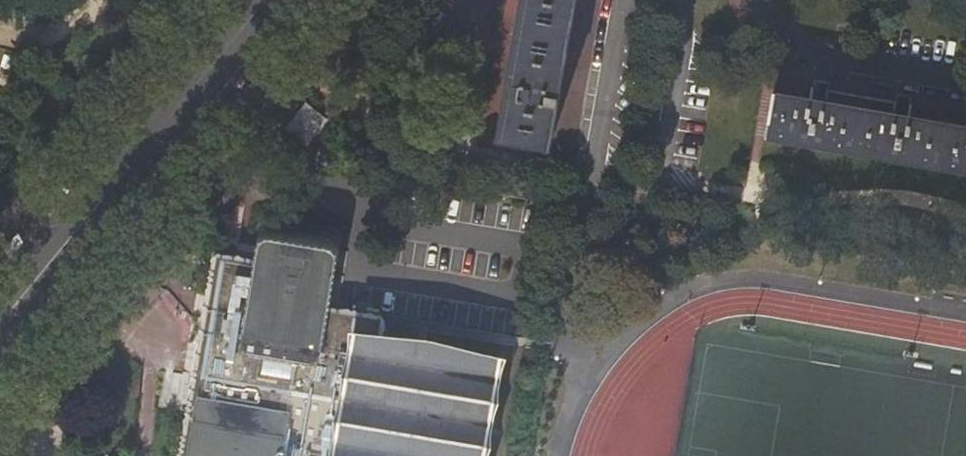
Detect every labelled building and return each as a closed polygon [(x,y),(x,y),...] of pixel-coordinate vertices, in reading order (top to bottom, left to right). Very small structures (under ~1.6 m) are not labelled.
[(547,153),(574,0),(521,0),(496,144),(547,153)] [(965,175),(965,129),(908,119),(911,104),(811,87),(809,101),(772,95),(764,139),(965,175)] [(287,128),(306,144),(325,120),(305,104),(287,128)] [(345,335),(375,340),(378,322),(338,315),(327,313),(340,239),(340,236),(339,232),(335,229),(330,227),(269,216),(267,216),(262,219),(261,221),(259,226),(252,271),(244,269),(245,264),(224,261),(217,302),(211,301),(208,318),(214,319),(211,335),(209,347),(203,346),(199,371),(205,372),(204,377),(201,377),(200,386),(333,408),(345,335)] [(200,386),(196,407),(188,455),(484,455),(500,361),(375,340),(345,335),(333,408),(200,386)]
